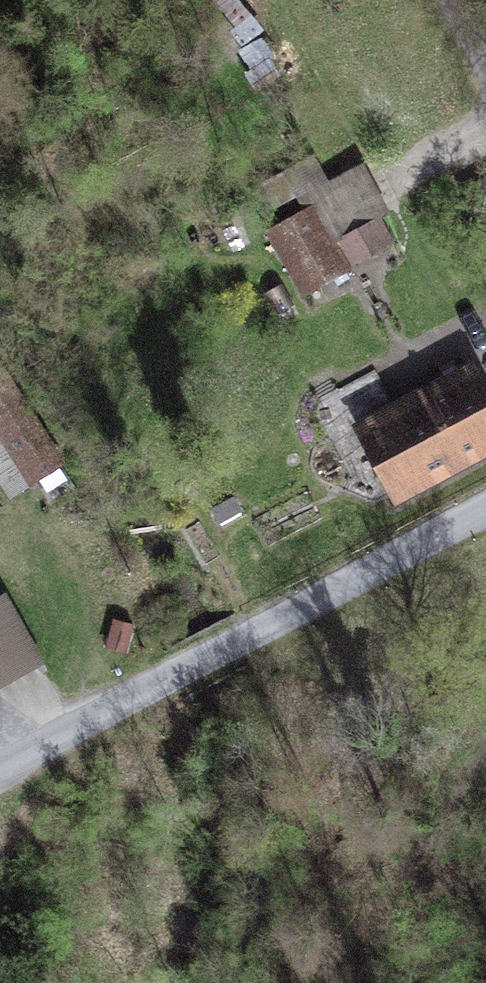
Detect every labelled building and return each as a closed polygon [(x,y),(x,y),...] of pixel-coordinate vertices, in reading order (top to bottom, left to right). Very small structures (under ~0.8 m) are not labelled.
[(314,190),(341,238),(376,219),(390,211),(363,163),(314,190)] [(305,288),(344,267),(312,210),(273,232),(305,288)] [(341,238),(353,261),(389,242),(376,219),(341,238)] [(396,498),(485,450),(485,391),(472,366),(358,427),(396,498)] [(31,477),(57,460),(0,370),(0,429),(31,477)] [(0,429),(0,466),(14,488),(31,477),(0,429)] [(39,663),(4,598),(0,600),(0,684),(39,663)] [(125,645),(130,625),(115,621),(110,642),(125,645)]
